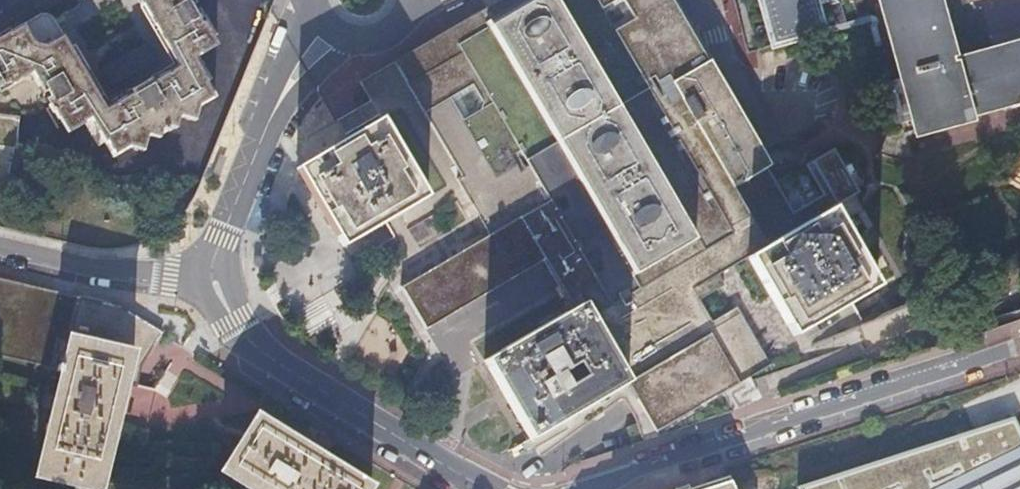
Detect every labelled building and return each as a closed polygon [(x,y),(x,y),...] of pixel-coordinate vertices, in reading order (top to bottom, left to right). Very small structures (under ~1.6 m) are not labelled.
[(0,37),(0,92),(23,79),(39,83),(68,133),(84,124),(97,146),(104,142),(113,157),(131,147),(142,150),(147,136),(158,139),(162,129),(165,134),(170,131),(168,125),(177,127),(182,117),(194,120),(198,108),(214,98),(205,83),(213,78),(200,56),(218,46),(191,0),(141,0),(144,6),(142,8),(176,66),(157,78),(159,80),(129,98),(127,94),(107,106),(73,48),(71,49),(52,16),(46,14),(8,36),(6,33),(0,37)] [(382,259),(424,331),(541,262),(570,314),(484,361),(534,443),(627,390),(631,396),(660,438),(751,383),(801,352),(792,335),(746,254),(763,245),(732,188),(765,169),(767,167),(772,165),(706,62),(703,64),(665,0),(504,0),(444,35),(455,54),(383,96),(372,76),(357,85),(368,104),(378,121),(424,200),(406,210),(417,228),(409,231),(397,239),(404,249),(391,255),(382,259)] [(772,46),(825,32),(816,0),(759,0),(772,46)] [(915,134),(969,119),(968,115),(1019,100),(1019,42),(953,61),(937,0),(878,0),(915,134)] [(444,35),(372,76),(383,96),(455,54),(444,35)] [(1,210),(20,113),(0,109),(0,212),(1,210)] [(378,121),(296,170),(341,249),(385,222),(399,214),(406,210),(424,200),(378,121)] [(776,183),(765,169),(732,188),(763,245),(856,190),(833,151),(776,183)] [(856,190),(763,245),(746,254),(792,335),(875,287),(831,210),(858,194),(856,190)] [(406,210),(399,214),(409,231),(417,228),(406,210)] [(53,370),(59,343),(69,345),(79,299),(0,281),(0,358),(53,370)] [(79,299),(69,345),(38,478),(86,488),(100,488),(113,438),(140,445),(153,390),(137,386),(141,368),(161,335),(119,309),(79,299)] [(220,472),(247,488),(369,488),(370,488),(255,416),(220,472)] [(1013,419),(799,488),(1019,488),(1019,433),(1013,419)]
